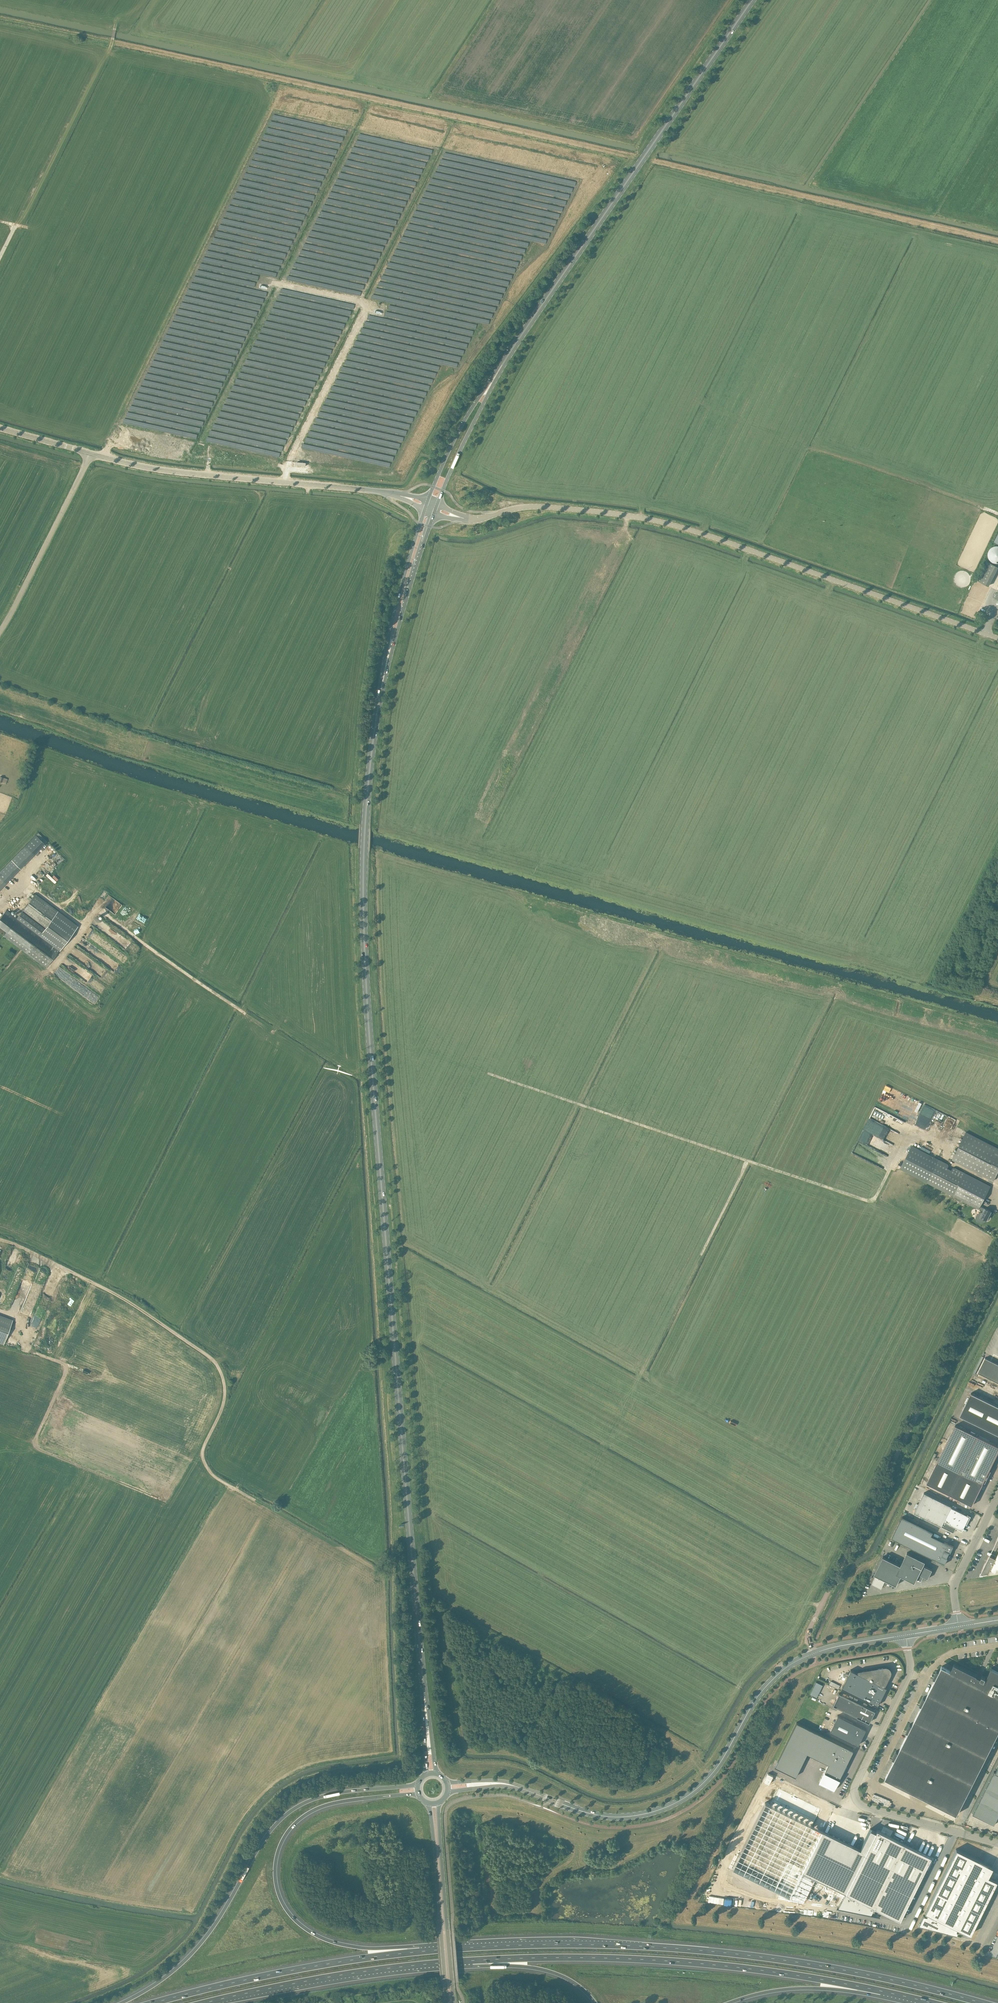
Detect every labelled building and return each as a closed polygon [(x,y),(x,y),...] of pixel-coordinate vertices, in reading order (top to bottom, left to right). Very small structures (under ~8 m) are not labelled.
[(977,580),(989,586),(997,566),(986,561),(977,580)] [(35,893),(17,918),(6,910),(0,918),(0,926),(7,931),(4,936),(47,967),(78,925),(35,893)] [(862,1131),(852,1152),(876,1164),(883,1150),(880,1149),(882,1143),(879,1141),(881,1138),(878,1136),(877,1140),(871,1137),(872,1135),(862,1131)] [(966,1131),(952,1159),(994,1181),(997,1173),(997,1148),(966,1131)] [(927,1182),(939,1159),(913,1145),(900,1169),(927,1182)] [(949,1165),(949,1164),(939,1159),(927,1182),(953,1196),(979,1209),(980,1208),(981,1206),(991,1186),(954,1167),(953,1167),(951,1169),(948,1168),(949,1165)] [(981,1206),(980,1208),(984,1211),(983,1213),(982,1213),(979,1214),(977,1217),(978,1219),(978,1220),(981,1222),(984,1221),(985,1219),(987,1220),(991,1211),(985,1208),(981,1206)] [(64,1296),(62,1303),(70,1305),(72,1298),(64,1296)] [(4,1345),(13,1320),(0,1316),(0,1343),(4,1345)] [(985,1357),(977,1372),(997,1383),(997,1364),(992,1361),(987,1359),(987,1358),(985,1357)] [(971,1393),(960,1415),(997,1434),(997,1406),(971,1393)] [(978,1436),(955,1424),(927,1483),(972,1505),(983,1482),(985,1482),(991,1470),(989,1469),(997,1452),(997,1446),(978,1436)] [(928,1471),(930,1472),(936,1459),(934,1458),(928,1471)] [(952,1506),(924,1492),(914,1512),(954,1532),(956,1527),(962,1530),(966,1523),(967,1524),(971,1515),(968,1514),(967,1514),(968,1514),(967,1515),(951,1507),(952,1506)] [(933,1531),(903,1516),(892,1538),(945,1564),(948,1558),(947,1557),(950,1552),(951,1552),(954,1546),(931,1535),(933,1531)] [(897,1573),(901,1575),(915,1582),(917,1578),(921,1580),(924,1576),(928,1578),(932,1569),(923,1565),(925,1561),(907,1552),(901,1565),(897,1573)] [(996,1558),(989,1555),(982,1570),(982,1574),(989,1573),(990,1569),(995,1572),(997,1568),(997,1569),(997,1553),(996,1558)] [(897,1585),(901,1575),(897,1573),(901,1565),(883,1556),(874,1574),(876,1575),(872,1583),(881,1588),(883,1584),(887,1585),(889,1581),(897,1585)] [(885,1778),(886,1778),(956,1814),(957,1814),(959,1809),(964,1800),(984,1761),(997,1733),(997,1672),(992,1668),(992,1667),(985,1679),(986,1677),(982,1675),(981,1676),(977,1674),(954,1663),(951,1670),(942,1666),(939,1671),(937,1670),(933,1677),(935,1678),(926,1698),(923,1697),(920,1704),(922,1705),(912,1725),(910,1723),(906,1731),(908,1732),(899,1751),(896,1750),(893,1758),(895,1759),(892,1764),(888,1773),(885,1778)] [(887,1666),(886,1666),(885,1666),(858,1670),(857,1671),(850,1670),(841,1687),(877,1705),(886,1687),(884,1686),(884,1685),(885,1686),(890,1675),(891,1673),(891,1672),(891,1671),(891,1670),(890,1669),(890,1668),(889,1667),(888,1667),(888,1666),(887,1666)] [(823,1685),(816,1682),(810,1694),(816,1697),(823,1685)] [(875,1710),(839,1693),(838,1695),(836,1699),(833,1705),(869,1723),(875,1710)] [(866,1729),(838,1715),(830,1731),(843,1738),(858,1745),(866,1729)] [(853,1750),(796,1722),(775,1766),(795,1776),(807,1753),(828,1764),(820,1781),(834,1788),(853,1750)] [(765,1802),(733,1868),(804,1903),(813,1884),(842,1898),(838,1906),(870,1913),(873,1906),(900,1919),(931,1856),(877,1829),(876,1832),(870,1829),(871,1829),(870,1828),(860,1849),(822,1830),(765,1802)] [(992,1866),(956,1849),(930,1902),(925,1912),(927,1913),(926,1916),(923,1915),(918,1925),(956,1935),(957,1931),(956,1931),(957,1928),(970,1934),(972,1929),(992,1890),(996,1880),(988,1876),(992,1866)]
